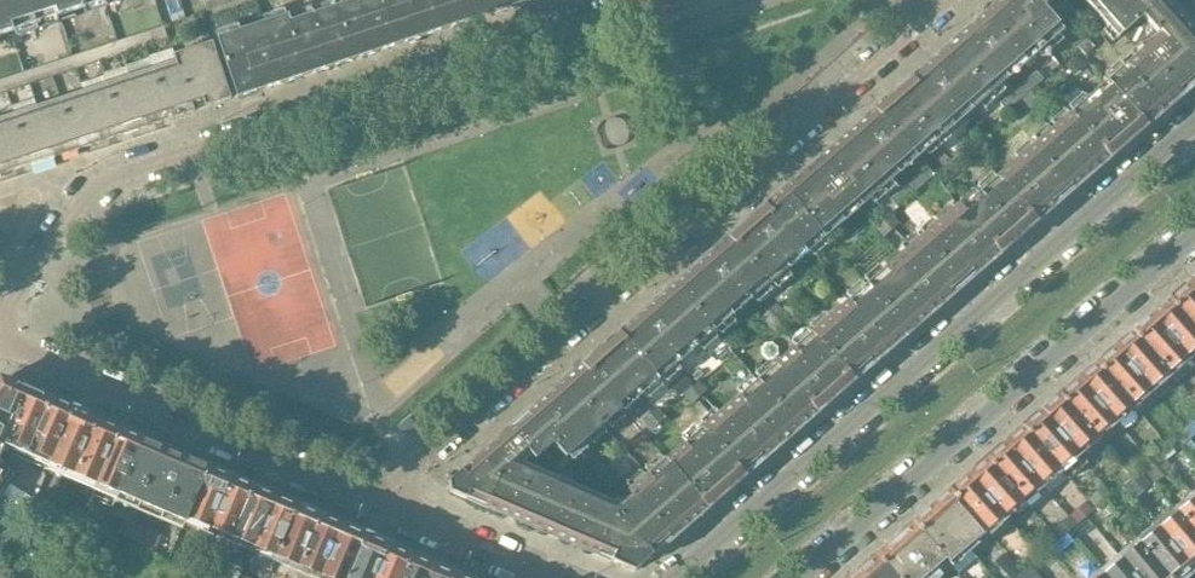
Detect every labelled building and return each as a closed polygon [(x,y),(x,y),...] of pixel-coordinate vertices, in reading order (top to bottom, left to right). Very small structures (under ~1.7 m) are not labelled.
[(27,0),(0,0),(0,45),(7,43),(8,44),(17,41),(15,33),(35,26),(27,0)] [(107,0),(27,0),(35,26),(107,2),(107,0)] [(207,11),(243,0),(203,0),(207,11)] [(383,0),(335,0),(333,1),(353,60),(397,46),(383,0)] [(405,0),(383,0),(397,46),(418,39),(405,0)] [(459,0),(405,0),(418,39),(467,23),(459,0)] [(511,8),(537,0),(509,0),(511,8)] [(984,16),(1025,64),(1063,31),(1062,30),(1053,20),(1043,8),(1041,10),(1032,0),(1002,0),(984,16)] [(1041,10),(1043,8),(1052,0),(1032,0),(1041,10)] [(1117,39),(1137,22),(1136,21),(1160,0),(1083,0),(1117,39)] [(1191,32),(1173,11),(1173,7),(1169,2),(1164,1),(1163,0),(1160,0),(1136,21),(1137,22),(1150,37),(1103,79),(1106,83),(1144,127),(1149,123),(1153,123),(1159,118),(1159,114),(1185,91),(1190,91),(1194,86),(1194,33),(1191,32)] [(333,1),(310,8),(289,15),(309,75),(353,60),(333,1)] [(1069,23),(1061,14),(1053,20),(1062,30),(1069,23)] [(289,15),(243,30),(217,39),(237,98),(309,75),(289,15)] [(1025,64),(984,16),(947,48),(989,96),(1025,64)] [(1084,56),(1093,48),(1087,40),(1078,48),(1084,56)] [(54,159),(194,112),(192,105),(203,101),(206,109),(231,100),(212,43),(173,56),(177,68),(39,113),(54,159)] [(947,48),(911,80),(953,127),(989,96),(947,48)] [(1036,72),(1027,80),(1033,88),(1042,80),(1036,72)] [(911,80),(908,82),(903,83),(898,88),(895,93),(890,98),(885,99),(879,104),(877,110),(874,112),(916,159),(953,127),(911,80)] [(1027,80),(1017,88),(1024,96),(1033,88),(1027,80)] [(1144,127),(1106,83),(1070,114),(1108,158),(1144,127)] [(1024,96),(1017,88),(1008,96),(1015,104),(1024,96)] [(1037,88),(1029,94),(1037,103),(1045,97),(1037,88)] [(1037,103),(1029,94),(1022,100),(1030,110),(1037,103)] [(1006,111),(1015,104),(1008,96),(999,104),(1006,111)] [(916,159),(874,112),(837,145),(878,192),(916,159)] [(47,161),(54,159),(39,113),(0,126),(0,176),(47,161)] [(1108,158),(1070,114),(1033,147),(1071,191),(1076,187),(1080,185),(1085,181),(1087,177),(1094,171),(1098,170),(1103,165),(1105,161),(1108,158)] [(837,145),(801,176),(842,223),(878,192),(837,145)] [(1033,147),(1017,160),(980,193),(1018,237),(1039,219),(1044,217),(1049,213),(1050,209),(1057,203),(1062,202),(1067,197),(1069,193),(1071,191),(1033,147)] [(943,170),(951,179),(958,173),(950,163),(943,170)] [(927,168),(917,176),(924,183),(933,175),(927,168)] [(801,176),(784,191),(765,207),(806,255),(842,223),(801,176)] [(917,176),(908,184),(915,191),(924,183),(917,176)] [(915,191),(908,184),(899,191),(906,199),(915,191)] [(896,207),(906,199),(899,191),(890,199),(896,207)] [(1018,237),(980,193),(961,209),(958,206),(920,239),(961,286),(966,282),(970,281),(976,276),(977,273),(985,266),(988,265),(994,261),(995,257),(1018,237)] [(916,200),(902,213),(913,225),(927,212),(916,200)] [(765,207),(761,210),(757,211),(751,215),(750,220),(743,226),(739,226),(733,231),(732,236),(728,239),(768,285),(769,287),(806,255),(765,207)] [(890,215),(883,222),(891,231),(898,224),(890,215)] [(883,222),(876,228),(884,237),(891,231),(883,222)] [(728,239),(692,271),(732,317),(768,285),(728,239)] [(920,239),(905,252),(866,286),(907,334),(911,330),(915,329),(921,324),(922,320),(930,314),(934,313),(939,308),(940,305),(948,298),(952,297),(958,292),(959,289),(961,286),(920,239)] [(732,317),(692,271),(655,303),(695,348),(732,317)] [(1185,284),(1194,296),(1194,275),(1185,284)] [(1166,300),(1194,333),(1194,296),(1185,284),(1166,300)] [(866,286),(850,300),(810,334),(852,382),(857,378),(860,377),(866,372),(867,368),(875,362),(879,361),(884,356),(886,352),(893,346),(897,345),(903,340),(904,336),(907,334),(866,286)] [(1147,317),(1187,362),(1194,355),(1194,333),(1166,300),(1147,317)] [(655,303),(619,334),(659,380),(695,348),(655,303)] [(789,303),(781,311),(784,314),(786,317),(795,309),(789,303)] [(784,314),(781,311),(776,305),(768,312),(777,321),(784,314)] [(777,321),(768,312),(761,318),(769,327),(777,321)] [(792,323),(786,317),(784,314),(777,321),(785,330),(792,323)] [(1147,317),(1129,333),(1169,378),(1187,362),(1147,317)] [(777,321),(769,327),(777,336),(785,330),(777,321)] [(1129,333),(1112,348),(1151,394),(1169,378),(1129,333)] [(605,343),(604,347),(597,353),(593,354),(587,359),(586,363),(582,366),(622,412),(659,380),(619,334),(616,337),(612,338),(605,343)] [(810,334),(795,348),(757,381),(798,429),(802,426),(806,425),(812,420),(813,416),(852,382),(810,334)] [(1112,348),(1094,364),(1133,409),(1151,394),(1112,348)] [(1094,364),(1076,379),(1116,424),(1133,409),(1094,364)] [(622,412),(582,366),(546,397),(585,441),(620,411),(622,413),(622,412)] [(684,377),(671,388),(679,397),(692,386),(684,377)] [(1076,379),(1057,395),(1097,441),(1116,424),(1076,379)] [(29,390),(6,381),(0,383),(0,430),(9,437),(29,390)] [(757,381),(740,396),(702,430),(743,477),(747,474),(751,472),(757,467),(758,463),(765,458),(769,456),(775,451),(777,447),(784,442),(788,441),(793,436),(795,432),(798,429),(757,381)] [(698,383),(691,389),(699,398),(706,392),(698,383)] [(699,398),(691,389),(683,395),(691,405),(699,398)] [(52,400),(29,390),(9,437),(6,444),(28,454),(52,400)] [(1057,395),(1039,411),(1078,457),(1097,441),(1057,395)] [(546,397),(511,429),(537,458),(553,444),(565,459),(585,441),(546,397)] [(74,410),(52,400),(28,454),(51,463),(74,410)] [(657,409),(649,416),(658,425),(665,418),(657,409)] [(87,416),(87,417),(81,414),(74,411),(75,410),(74,410),(51,463),(57,466),(65,469),(97,483),(120,430),(87,416)] [(1039,411),(1021,427),(1061,472),(1078,457),(1039,411)] [(658,425),(649,416),(642,422),(650,431),(658,425)] [(407,418),(397,428),(405,436),(415,427),(407,418)] [(1021,427),(1003,443),(1042,488),(1061,472),(1021,427)] [(550,483),(512,467),(510,466),(527,451),(534,460),(537,458),(511,429),(448,483),(450,493),(531,528),(550,483)] [(6,444),(9,437),(0,430),(0,459),(6,444)] [(142,439),(120,430),(97,483),(119,493),(142,439)] [(702,430),(686,443),(666,460),(665,459),(647,475),(690,524),(743,477),(702,430)] [(164,449),(142,439),(119,493),(141,502),(164,449)] [(1176,439),(1159,452),(1157,454),(1165,463),(1176,454),(1174,451),(1181,446),(1176,439)] [(1003,443),(984,459),(1024,504),(1042,488),(1003,443)] [(1151,443),(1129,461),(1137,471),(1157,454),(1159,452),(1151,443)] [(187,459),(164,449),(141,502),(164,512),(187,459)] [(209,468),(187,459),(164,512),(185,521),(209,468)] [(984,459),(966,475),(1006,520),(1024,504),(984,459)] [(600,460),(590,469),(596,476),(606,467),(600,460)] [(630,490),(646,477),(634,463),(618,477),(630,490)] [(10,471),(0,464),(0,485),(10,471)] [(606,467),(596,476),(603,484),(613,475),(606,467)] [(229,477),(209,468),(185,521),(207,531),(229,477)] [(1140,471),(1123,485),(1135,499),(1151,485),(1140,471)] [(634,572),(690,524),(647,475),(646,477),(630,490),(612,506),(609,509),(571,492),(550,483),(531,528),(634,572)] [(613,475),(603,484),(609,491),(619,482),(613,475)] [(966,475),(949,490),(988,535),(1006,520),(966,475)] [(253,487),(229,477),(207,531),(229,540),(253,487)] [(1103,486),(1088,500),(1095,508),(1097,506),(1105,499),(1111,494),(1103,486)] [(276,496),(253,487),(229,540),(252,550),(276,496)] [(949,490),(939,498),(930,506),(970,551),(988,535),(949,490)] [(1191,495),(1172,511),(1194,539),(1194,500),(1191,495)] [(297,506),(276,496),(252,550),(274,560),(297,506)] [(1132,496),(1125,502),(1136,514),(1143,508),(1132,496)] [(1105,499),(1097,506),(1101,511),(1109,503),(1105,499)] [(1085,502),(1070,516),(1077,525),(1093,511),(1085,502)] [(319,515),(297,506),(274,560),(296,569),(319,515)] [(930,506),(912,522),(951,567),(970,551),(930,506)] [(1172,511),(1153,527),(1192,573),(1194,570),(1194,539),(1172,511)] [(341,525),(319,515),(296,569),(317,577),(318,577),(341,525)] [(1070,516),(1053,530),(1060,539),(1077,525),(1070,516)] [(127,536),(133,522),(126,520),(120,533),(127,536)] [(149,546),(155,532),(149,530),(133,522),(127,536),(149,546)] [(912,522),(893,538),(928,577),(939,577),(951,567),(912,522)] [(341,525),(318,577),(349,577),(367,537),(359,533),(353,531),(353,530),(341,525)] [(1153,527),(1135,542),(1166,577),(1186,577),(1192,573),(1153,527)] [(155,532),(149,546),(156,549),(162,535),(155,532)] [(388,545),(367,536),(367,537),(349,577),(373,577),(388,545)] [(893,538),(875,555),(895,577),(928,577),(893,538)] [(1135,542),(1118,557),(1136,577),(1166,577),(1135,542)] [(388,545),(373,577),(400,577),(411,555),(388,545)] [(411,555),(400,577),(428,577),(434,564),(411,555)] [(875,555),(855,571),(861,577),(895,577),(875,555)] [(1118,557),(1099,572),(1105,577),(1136,577),(1118,557)] [(455,574),(434,564),(428,577),(453,577),(455,574)] [(1004,573),(1009,577),(1014,577),(1020,573),(1013,565),(1004,573)]
